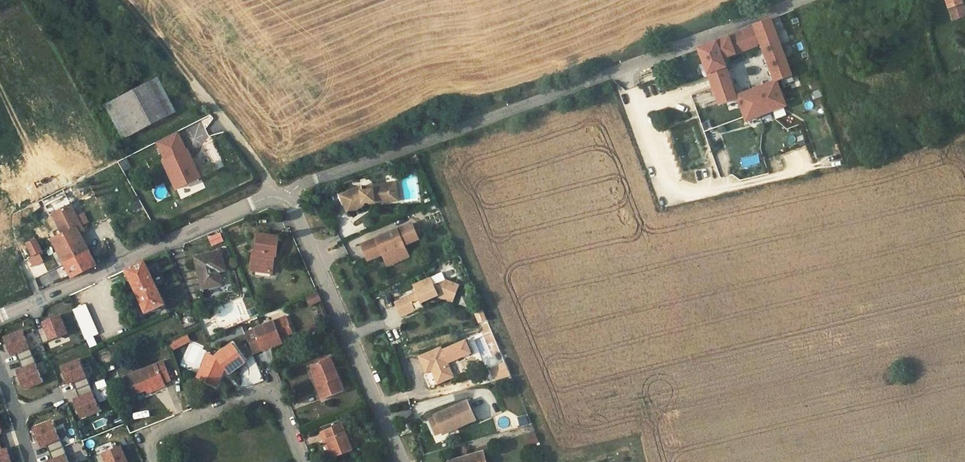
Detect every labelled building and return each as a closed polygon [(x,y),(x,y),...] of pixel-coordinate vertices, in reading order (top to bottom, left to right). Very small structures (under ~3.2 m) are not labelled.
[(950,17),(964,13),(964,4),(963,5),(961,0),(946,0),(950,17)] [(784,79),(787,78),(771,19),(754,25),(755,28),(699,49),(719,103),(732,99),(738,113),(735,114),(738,121),(785,104),(780,90),(785,89),(783,84),(785,83),(784,79)] [(159,77),(106,105),(124,139),(177,112),(159,77)] [(814,98),(821,97),(819,84),(811,86),(814,98)] [(159,147),(180,137),(179,134),(158,145),(159,147)] [(166,161),(187,150),(180,137),(159,147),(166,161)] [(166,161),(164,161),(177,189),(202,177),(189,149),(187,150),(166,161)] [(127,158),(119,162),(123,172),(131,168),(127,158)] [(390,185),(393,201),(399,200),(396,184),(390,185)] [(393,201),(390,185),(362,189),(361,187),(341,196),(349,213),(364,207),(364,206),(369,205),(369,204),(374,203),(376,204),(393,201)] [(53,239),(66,263),(72,275),(73,278),(98,265),(80,232),(84,230),(71,205),(54,214),(64,233),(53,239)] [(385,258),(405,249),(403,245),(418,239),(412,223),(361,245),(368,260),(383,254),(385,258)] [(211,246),(224,241),(220,231),(207,237),(211,246)] [(275,256),(278,237),(258,234),(256,251),(254,251),(251,269),(272,272),(274,255),(275,256)] [(42,251),(36,239),(28,243),(33,256),(29,258),(33,266),(43,261),(38,253),(42,251)] [(408,256),(405,249),(385,258),(388,265),(408,256)] [(224,270),(220,252),(196,257),(203,288),(221,284),(218,271),(224,270)] [(144,262),(126,270),(145,313),(164,305),(144,262)] [(419,298),(420,302),(437,296),(443,293),(455,297),(458,288),(460,284),(446,279),(434,285),(431,277),(413,284),(416,292),(394,301),(400,315),(415,309),(411,302),(419,298)] [(321,300),(318,293),(309,297),(312,304),(321,300)] [(443,293),(437,296),(453,302),(455,297),(443,293)] [(422,307),(420,302),(419,298),(411,302),(415,309),(422,307)] [(98,334),(85,305),(73,310),(90,348),(97,345),(93,337),(98,334)] [(484,310),(475,312),(477,323),(487,321),(484,310)] [(43,322),(45,327),(37,330),(43,343),(66,334),(58,316),(43,322)] [(293,331),(287,316),(254,330),(262,350),(276,344),(273,339),(293,331)] [(254,330),(245,333),(253,354),(262,350),(254,330)] [(18,372),(25,389),(43,382),(23,331),(4,339),(11,355),(16,353),(23,370),(18,372)] [(438,384),(454,377),(445,358),(452,355),(453,357),(469,350),(465,340),(442,350),(441,348),(420,357),(427,373),(433,371),(438,384)] [(207,379),(205,383),(216,387),(222,373),(221,372),(224,369),(228,374),(245,361),(233,344),(215,357),(209,354),(199,375),(207,379)] [(330,358),(311,365),(320,386),(317,387),(322,399),(344,391),(330,358)] [(74,400),(82,418),(100,410),(80,360),(61,367),(68,384),(73,382),(79,398),(74,400)] [(171,381),(164,362),(123,379),(131,396),(171,381)] [(309,366),(317,387),(320,386),(311,365),(309,366)] [(476,420),(468,401),(434,415),(435,418),(441,432),(442,434),(476,420)] [(519,417),(520,425),(530,424),(528,415),(519,417)] [(441,432),(435,418),(429,420),(435,435),(441,432)] [(53,421),(34,429),(41,446),(46,444),(53,461),(50,461),(69,461),(53,421)] [(327,439),(331,449),(335,458),(353,451),(341,423),(320,432),(324,441),(327,439)] [(539,444),(535,434),(529,437),(533,446),(539,444)] [(7,449),(3,450),(0,443),(0,461),(12,461),(7,449)] [(121,446),(95,456),(97,461),(127,461),(121,446)] [(483,452),(448,461),(485,461),(483,452)]
